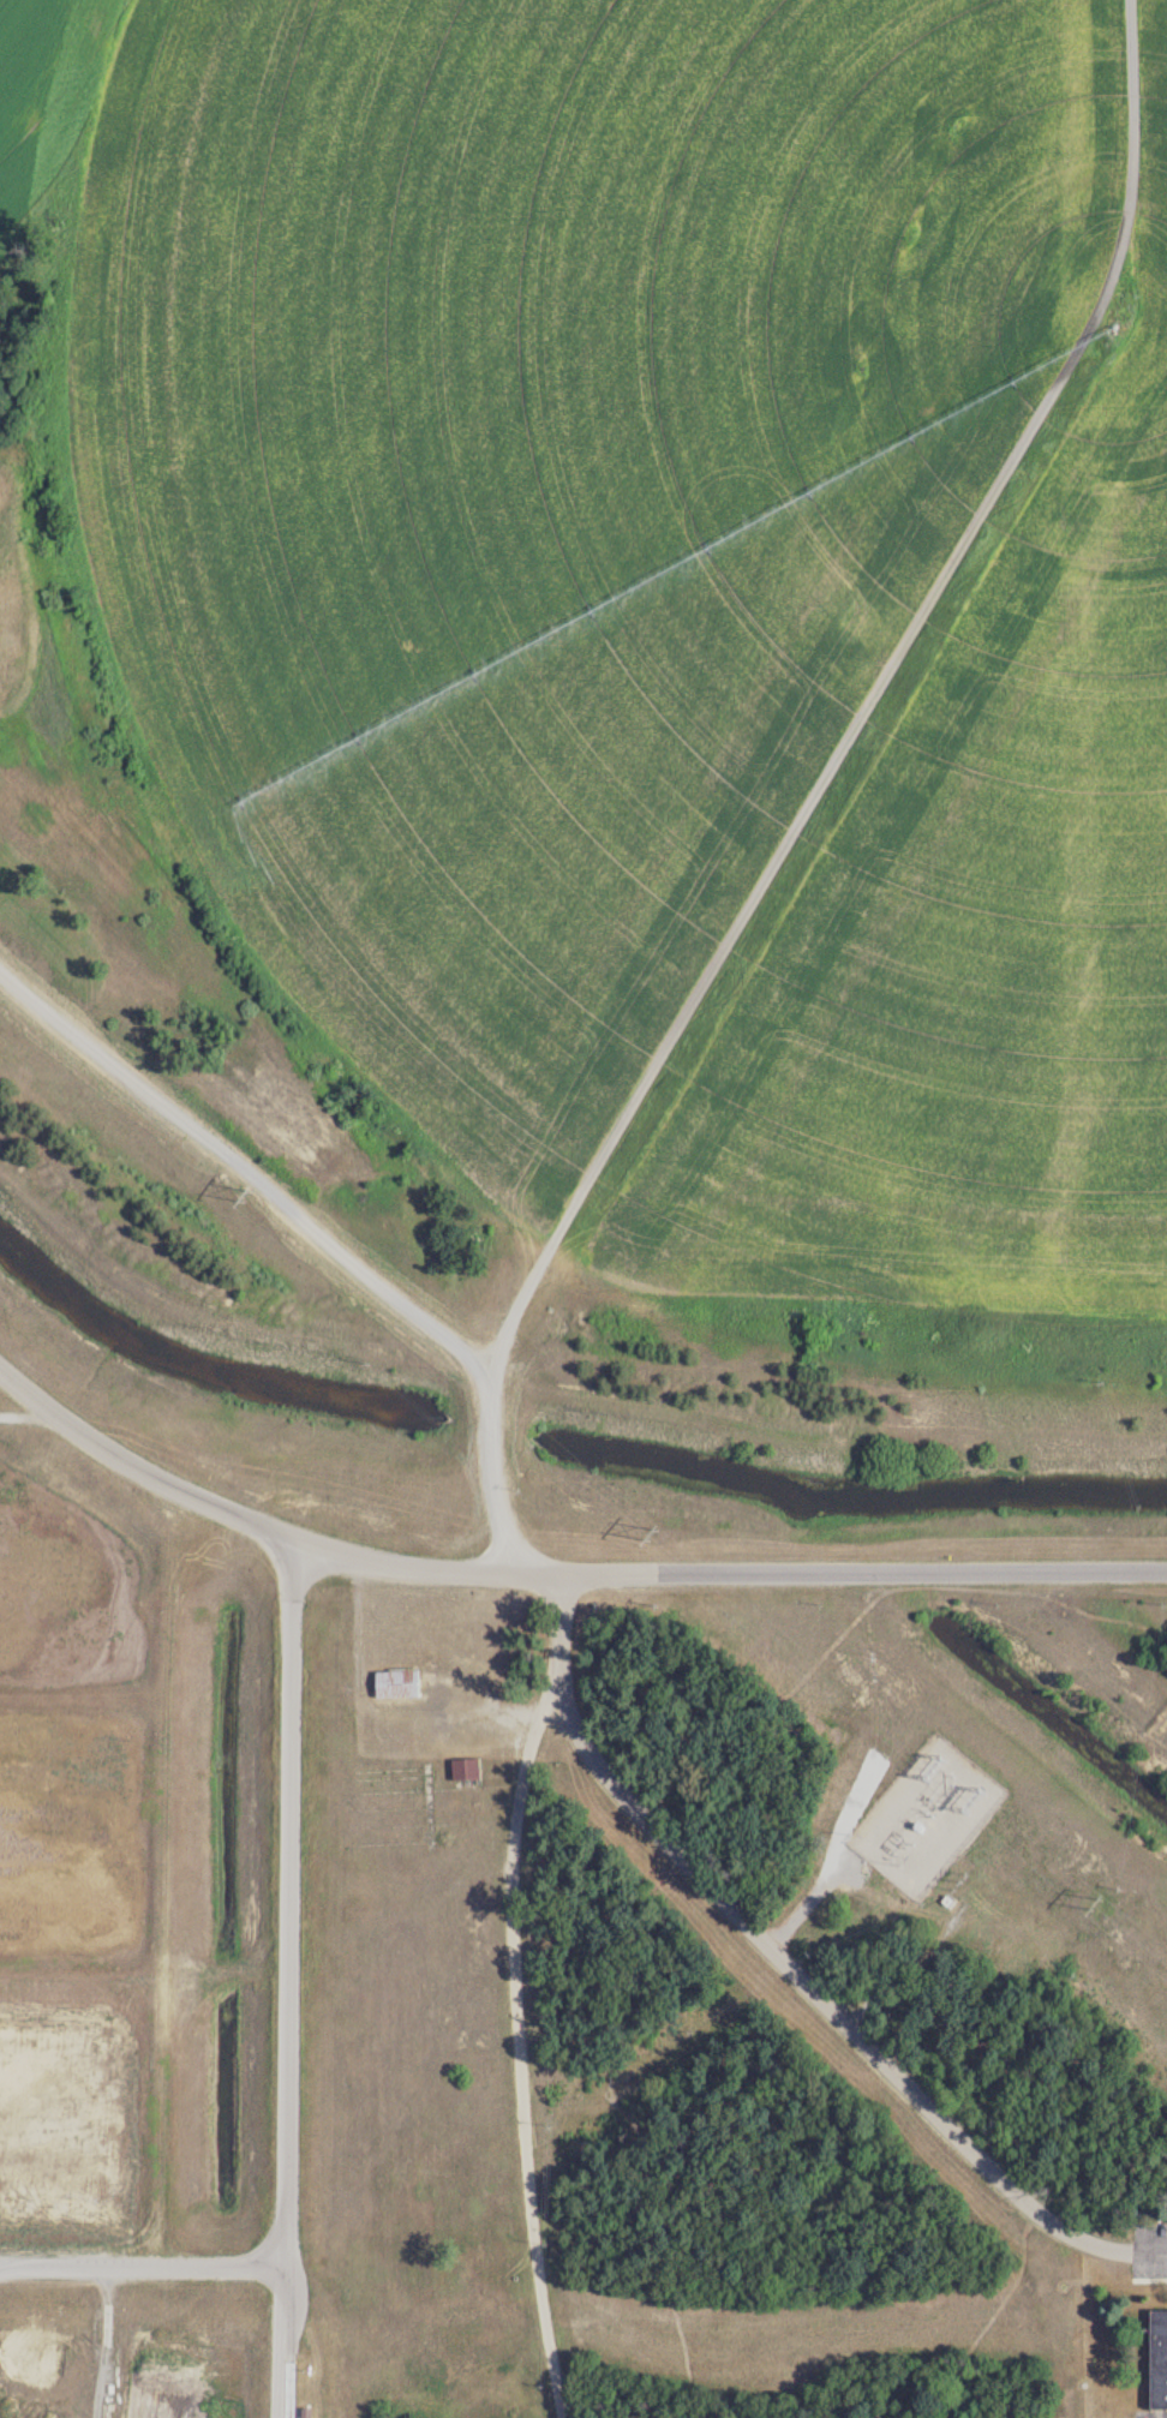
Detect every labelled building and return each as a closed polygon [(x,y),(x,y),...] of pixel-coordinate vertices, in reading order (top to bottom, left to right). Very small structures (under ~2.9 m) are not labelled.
[(424,1697),(424,1671),(380,1671),(380,1697),(424,1697)] [(485,1760),(458,1760),(458,1781),(485,1781),(485,1760)] [(1156,2309),(1156,2410),(1166,2410),(1166,2309),(1156,2309)]
